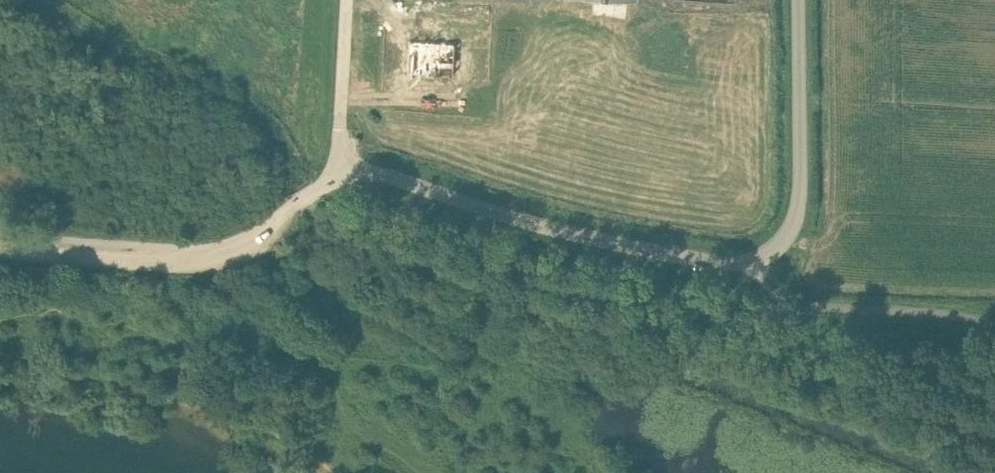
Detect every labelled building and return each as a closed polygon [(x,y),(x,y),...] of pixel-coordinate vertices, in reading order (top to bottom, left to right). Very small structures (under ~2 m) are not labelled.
[(454,69),(456,34),(410,31),(408,66),(425,67),(425,69),(438,70),(438,68),(454,69)]
